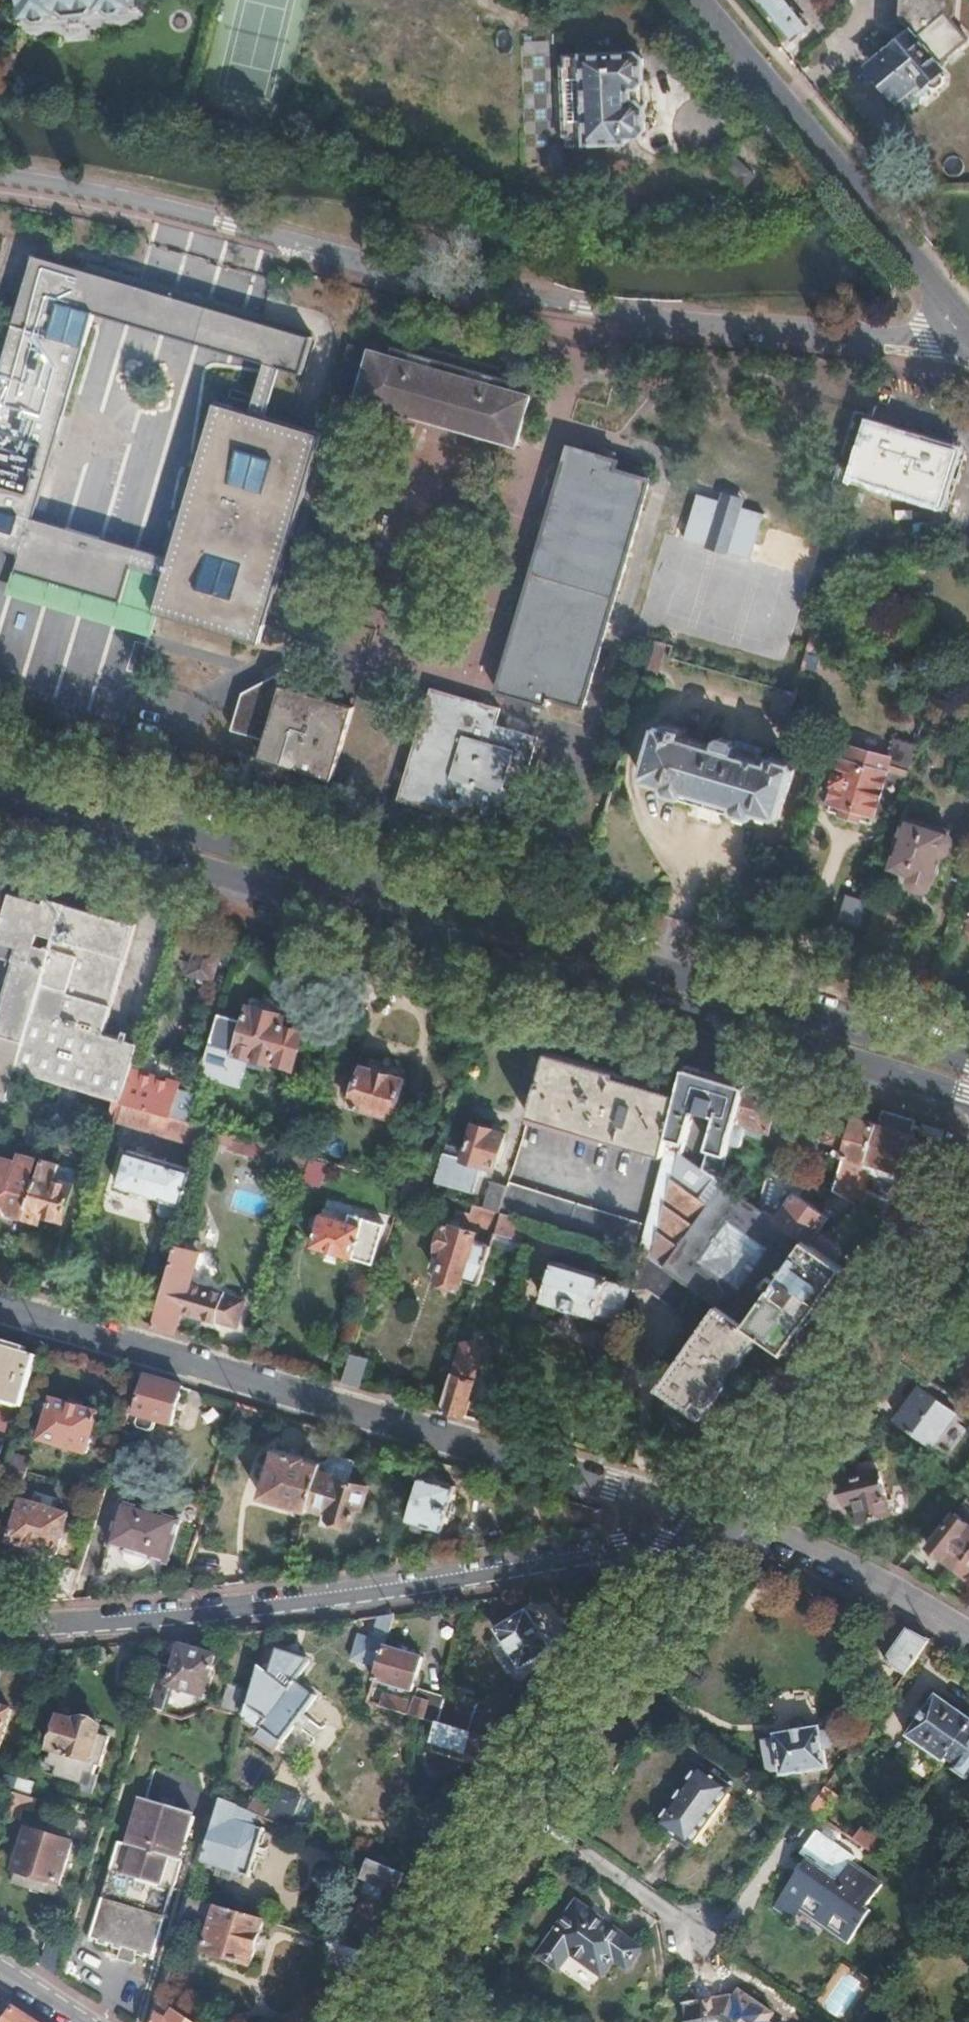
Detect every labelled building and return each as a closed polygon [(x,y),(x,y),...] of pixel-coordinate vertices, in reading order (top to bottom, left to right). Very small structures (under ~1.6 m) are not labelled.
[(32,16),(139,5),(139,0),(31,0),(32,16)] [(787,0),(759,0),(760,3),(789,39),(806,24),(787,0)] [(951,18),(955,15),(953,0),(906,0),(904,11),(905,15),(907,19),(912,22),(915,23),(917,30),(912,34),(905,34),(897,41),(896,46),(884,55),(886,57),(874,66),(906,107),(911,107),(914,104),(915,99),(933,85),(939,87),(948,80),(947,73),(942,67),(946,64),(941,59),(967,37),(951,18)] [(644,80),(642,59),(636,52),(564,56),(565,60),(562,60),(560,33),(522,35),(528,166),(567,165),(565,142),(568,141),(569,146),(626,143),(626,137),(639,136),(645,129),(644,107),(645,107),(646,107),(646,106),(646,105),(645,83),(645,82),(644,81),(644,80)] [(300,374),(312,335),(32,252),(0,362),(0,547),(21,553),(32,513),(92,312),(264,363),(279,368),(300,374)] [(358,401),(517,445),(531,395),(510,390),(512,381),(393,348),(391,356),(369,350),(368,353),(348,347),(336,393),(341,394),(358,399),(358,401)] [(279,368),(264,363),(249,410),(265,414),(279,368)] [(249,410),(216,400),(172,555),(166,574),(155,612),(260,643),(322,432),(265,414),(249,410)] [(958,454),(871,426),(855,477),(942,505),(958,454)] [(569,446),(500,693),(508,695),(551,708),(554,697),(587,705),(600,657),(650,476),(618,468),(620,460),(569,446)] [(743,508),(746,499),(724,492),(721,502),(743,508)] [(752,560),(765,514),(743,508),(721,502),(699,495),(697,499),(686,540),(752,560)] [(134,565),(140,545),(32,513),(21,553),(15,570),(123,602),(134,565)] [(166,574),(172,555),(140,545),(134,565),(166,574)] [(358,707),(325,697),(330,681),(291,670),(244,694),(233,731),(270,742),(265,760),(337,780),(358,707)] [(433,686),(401,801),(497,827),(502,811),(516,814),(539,734),(500,723),(505,706),(433,686)] [(789,715),(795,694),(777,688),(771,710),(789,715)] [(785,799),(793,773),(794,769),(794,765),(792,763),(770,756),(768,763),(754,759),(757,748),(734,741),(734,744),(734,747),(732,752),(715,747),(680,736),(682,729),(661,722),(655,727),(645,757),(647,758),(644,768),(644,770),(645,773),(647,776),(664,781),(665,791),(751,818),(754,808),(776,815),(778,814),(782,801),(785,799)] [(912,756),(919,734),(902,729),(896,751),(912,756)] [(734,747),(734,744),(721,740),(716,742),(715,747),(732,752),(734,747)] [(867,821),(881,772),(839,760),(824,807),(837,811),(836,819),(850,823),(852,816),(867,821)] [(950,853),(953,842),(949,836),(946,835),(947,829),(911,818),(896,868),(909,872),(908,879),(908,884),(910,887),(912,890),(916,891),(920,891),(923,889),(926,886),(929,879),(933,880),(940,857),(943,858),(950,853)] [(11,894),(0,891),(0,927),(1,927),(11,894)] [(102,1033),(134,924),(46,898),(44,904),(11,894),(0,932),(0,941),(18,947),(0,1006),(0,1097),(7,1099),(15,1072),(106,1099),(113,1101),(121,1103),(129,1075),(139,1043),(102,1033)] [(211,978),(218,954),(199,948),(192,972),(211,978)] [(244,1020),(219,1012),(203,1064),(230,1072),(233,1059),(245,1063),(247,1057),(271,1064),(272,1061),(291,1067),(302,1031),(283,1025),(286,1017),(248,1006),(244,1020)] [(647,1152),(665,1091),(615,1076),(616,1073),(548,1053),(529,1118),(647,1152)] [(351,1105),(392,1117),(404,1079),(362,1067),(356,1086),(346,1084),(343,1096),(352,1099),(351,1105)] [(703,1170),(683,1155),(697,1111),(708,1075),(684,1067),(686,1079),(682,1096),(664,1157),(645,1226),(638,1251),(693,1289),(716,1305),(746,1326),(773,1289),(767,1284),(776,1271),(782,1275),(806,1242),(775,1220),(723,1184),(729,1148),(730,1145),(734,1128),(747,1086),(727,1080),(719,1078),(708,1115),(713,1116),(710,1126),(715,1130),(703,1170)] [(172,1118),(180,1090),(177,1089),(129,1075),(121,1103),(172,1118)] [(708,1115),(719,1078),(708,1075),(697,1111),(708,1115)] [(767,1131),(779,1095),(747,1086),(734,1128),(730,1145),(740,1146),(744,1131),(752,1127),(767,1131)] [(186,1122),(195,1095),(180,1090),(172,1118),(186,1122)] [(664,1157),(682,1096),(665,1091),(647,1152),(664,1157)] [(121,1103),(113,1101),(108,1119),(204,1148),(206,1143),(210,1129),(186,1122),(172,1118),(121,1103)] [(864,1163),(876,1125),(837,1112),(827,1141),(849,1148),(846,1157),(862,1163),(864,1163)] [(913,1136),(917,1122),(884,1112),(880,1126),(913,1136)] [(493,1169),(504,1132),(473,1122),(463,1158),(443,1152),(436,1176),(434,1182),(473,1194),(481,1166),(493,1169)] [(926,1154),(918,1143),(913,1136),(880,1126),(876,1125),(864,1163),(862,1163),(861,1168),(869,1170),(868,1174),(877,1177),(878,1173),(892,1178),(894,1172),(909,1178),(912,1174),(926,1154)] [(788,1168),(799,1134),(781,1128),(780,1134),(772,1160),(788,1168)] [(308,1158),(264,1144),(210,1129),(206,1143),(304,1172),(308,1158)] [(181,1202),(190,1170),(126,1152),(117,1184),(160,1198),(157,1209),(161,1215),(170,1218),(175,1215),(179,1204),(181,1202)] [(861,1168),(862,1163),(846,1157),(833,1193),(857,1206),(880,1219),(890,1204),(863,1189),(855,1186),(861,1168)] [(35,1186),(27,1184),(33,1164),(17,1159),(16,1163),(0,1158),(0,1212),(5,1214),(6,1211),(26,1217),(35,1186)] [(82,1204),(90,1177),(42,1163),(40,1169),(35,1186),(26,1217),(25,1219),(58,1228),(61,1220),(65,1209),(79,1215),(82,1204)] [(868,1174),(869,1170),(861,1168),(855,1186),(863,1189),(868,1174)] [(434,1182),(436,1176),(419,1171),(414,1189),(431,1194),(434,1182)] [(500,1214),(508,1187),(488,1181),(480,1208),(500,1214)] [(828,1191),(814,1183),(810,1190),(824,1199),(828,1191)] [(645,1226),(508,1186),(508,1187),(500,1214),(524,1221),(637,1255),(638,1251),(645,1226)] [(810,1245),(829,1218),(794,1194),(775,1220),(806,1242),(810,1245)] [(451,1211),(454,1201),(442,1197),(434,1195),(431,1205),(451,1211)] [(495,1230),(500,1214),(480,1208),(470,1205),(468,1212),(457,1209),(454,1218),(495,1230)] [(872,1229),(880,1219),(857,1206),(850,1217),(872,1229)] [(76,1225),(79,1215),(65,1209),(61,1220),(76,1225)] [(310,1244),(370,1262),(382,1226),(348,1215),(346,1221),(331,1217),(333,1212),(323,1209),(322,1214),(319,1214),(310,1244)] [(518,1241),(524,1221),(500,1214),(495,1230),(494,1234),(518,1241)] [(490,1247),(490,1246),(471,1240),(473,1233),(444,1224),(436,1252),(444,1255),(437,1278),(458,1284),(460,1279),(479,1285),(483,1270),(490,1247)] [(520,1256),(524,1243),(518,1241),(494,1234),(490,1246),(490,1247),(520,1256)] [(237,1328),(245,1300),(224,1293),(224,1291),(191,1281),(201,1247),(178,1239),(152,1327),(176,1334),(182,1314),(214,1323),(217,1322),(237,1328)] [(784,1354),(839,1277),(844,1269),(810,1245),(806,1242),(782,1275),(776,1271),(767,1284),(773,1289),(746,1326),(759,1336),(784,1354)] [(693,1289),(638,1251),(637,1255),(632,1273),(631,1290),(645,1289),(650,1291),(677,1311),(693,1289)] [(617,1321),(626,1288),(603,1282),(605,1277),(552,1261),(542,1300),(592,1315),(595,1314),(617,1321)] [(836,1295),(822,1320),(838,1329),(852,1304),(836,1295)] [(701,1418),(759,1336),(746,1326),(716,1305),(658,1388),(701,1418)] [(816,1324),(797,1354),(815,1365),(834,1335),(816,1324)] [(36,1357),(0,1346),(0,1401),(21,1407),(36,1357)] [(468,1400),(480,1359),(459,1352),(456,1362),(441,1412),(462,1418),(464,1413),(468,1414),(472,1401),(468,1400)] [(360,1387),(368,1360),(352,1354),(344,1383),(360,1387)] [(784,1397),(788,1366),(772,1364),(768,1395),(784,1397)] [(170,1424),(181,1386),(172,1384),(138,1374),(131,1396),(138,1398),(133,1411),(137,1413),(135,1420),(137,1427),(147,1430),(152,1427),(154,1420),(170,1424)] [(957,1413),(921,1388),(900,1418),(935,1444),(957,1413)] [(96,1414),(52,1400),(40,1438),(85,1452),(96,1414)] [(948,1455),(968,1429),(968,1423),(962,1418),(939,1447),(948,1455)] [(321,1462),(330,1431),(313,1426),(304,1457),(274,1448),(260,1496),(307,1510),(309,1503),(318,1470),(321,1462)] [(25,1470),(28,1459),(8,1453),(4,1464),(25,1470)] [(360,1507),(367,1485),(348,1479),(354,1460),(335,1454),(321,1462),(318,1470),(309,1503),(333,1510),(333,1513),(335,1518),(346,1522),(352,1519),(356,1506),(360,1507)] [(440,1529),(454,1484),(429,1478),(434,1461),(425,1459),(408,1520),(440,1529)] [(888,1513),(876,1462),(871,1459),(861,1461),(857,1467),(858,1476),(840,1480),(836,1483),(841,1503),(854,1500),(859,1520),(888,1513)] [(22,1480),(25,1470),(4,1464),(1,1474),(22,1480)] [(161,1560),(174,1516),(115,1499),(102,1542),(116,1547),(116,1551),(117,1556),(120,1560),(123,1563),(127,1565),(132,1565),(138,1563),(142,1560),(144,1555),(161,1560)] [(55,1554),(67,1515),(21,1500),(9,1540),(55,1554)] [(954,1512),(928,1545),(968,1577),(968,1524),(954,1512)] [(549,1650),(525,1611),(495,1630),(519,1668),(549,1650)] [(382,1648),(392,1615),(377,1618),(370,1640),(358,1636),(350,1661),(376,1669),(382,1648)] [(904,1677),(929,1642),(926,1640),(912,1632),(909,1631),(895,1650),(892,1648),(885,1659),(887,1660),(885,1663),(904,1677)] [(201,1696),(214,1658),(179,1647),(172,1668),(159,1664),(154,1677),(145,1709),(160,1713),(169,1686),(201,1696)] [(286,1690),(292,1683),(312,1658),(282,1648),(273,1680),(286,1690)] [(408,1692),(418,1659),(382,1648),(376,1669),(372,1682),(408,1692)] [(280,1745),(314,1700),(292,1683),(286,1690),(273,1680),(259,1669),(243,1717),(262,1731),(277,1743),(280,1745)] [(237,1715),(244,1690),(235,1687),(227,1712),(237,1715)] [(436,1724),(443,1699),(415,1691),(411,1706),(378,1696),(374,1705),(388,1710),(436,1724)] [(466,1733),(473,1704),(444,1695),(436,1724),(466,1733)] [(968,1729),(968,1722),(937,1698),(907,1738),(944,1765),(968,1729)] [(48,1750),(86,1761),(89,1752),(102,1755),(106,1742),(94,1738),(97,1726),(74,1719),(73,1722),(58,1717),(48,1750)] [(494,1763),(506,1745),(466,1733),(436,1724),(430,1744),(494,1763)] [(825,1770),(818,1729),(774,1738),(776,1756),(762,1759),(764,1770),(768,1773),(778,1772),(782,1779),(825,1770)] [(947,1760),(968,1776),(968,1729),(947,1760)] [(277,1743),(262,1731),(255,1739),(270,1750),(277,1743)] [(26,1782),(34,1753),(24,1750),(15,1779),(26,1782)] [(686,1846),(728,1788),(698,1766),(656,1825),(686,1846)] [(22,1796),(26,1782),(15,1779),(11,1793),(22,1796)] [(302,1798),(276,1787),(263,1818),(287,1827),(289,1829),(302,1798)] [(822,1819),(834,1801),(821,1792),(809,1810),(810,1810),(822,1819)] [(31,1814),(35,1800),(34,1800),(22,1796),(11,1793),(4,1817),(18,1822),(22,1811),(31,1814)] [(246,1878),(261,1830),(242,1825),(246,1811),(220,1800),(210,1833),(201,1864),(246,1878)] [(192,1820),(188,1815),(143,1801),(137,1805),(135,1810),(191,1827),(192,1820)] [(185,1845),(191,1827),(135,1810),(127,1837),(139,1841),(136,1850),(174,1862),(180,1844),(185,1845)] [(877,1857),(885,1846),(862,1829),(853,1841),(877,1857)] [(806,1861),(824,1836),(815,1830),(797,1855),(806,1861)] [(61,1883),(73,1845),(27,1831),(15,1869),(18,1871),(14,1883),(55,1896),(59,1883),(61,1883)] [(854,1858),(824,1836),(772,1909),(787,1921),(799,1905),(818,1919),(816,1923),(846,1945),(870,1912),(866,1909),(882,1886),(850,1864),(854,1858)] [(154,1962),(183,1865),(136,1850),(120,1846),(91,1943),(154,1962)] [(394,1894),(403,1875),(367,1860),(358,1880),(365,1882),(361,1892),(377,1898),(381,1888),(394,1894)] [(945,1905),(931,1896),(926,1903),(939,1912),(945,1905)] [(247,1969),(261,1922),(189,1901),(184,1918),(210,1926),(202,1955),(247,1969)] [(574,1903),(536,1955),(553,1968),(566,1951),(599,1974),(614,1954),(625,1962),(635,1949),(574,1903)] [(351,1967),(362,1951),(324,1940),(316,1967),(345,1975),(351,1967)] [(771,2015),(737,1990),(732,1997),(726,1995),(677,2002),(680,2021),(766,2021),(771,2015)] [(862,2021),(873,2005),(861,1998),(853,2009),(862,2021)] [(159,2001),(153,2021),(191,2021),(159,2001)] [(10,2007),(0,2021),(34,2021),(10,2007)]
